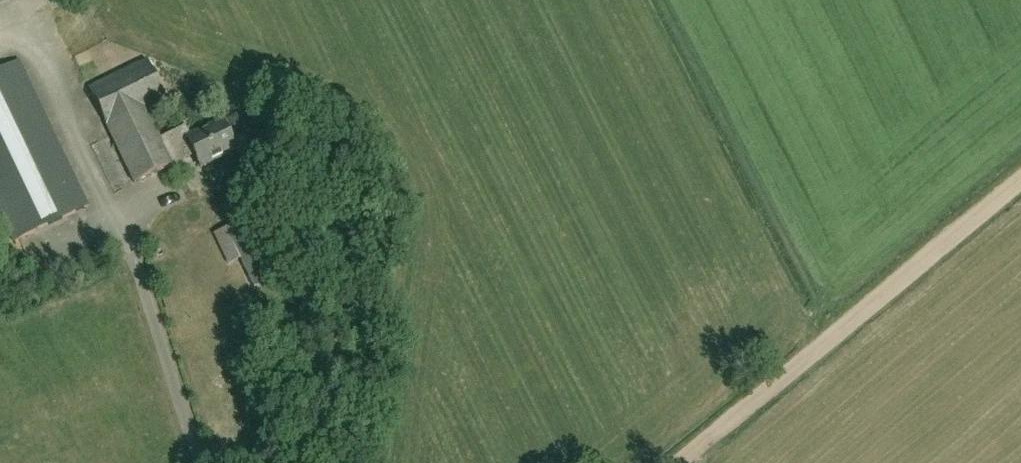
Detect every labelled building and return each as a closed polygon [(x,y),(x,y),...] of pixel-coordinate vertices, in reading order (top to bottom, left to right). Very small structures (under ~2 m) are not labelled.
[(84,52),(101,45),(97,36),(80,43),(84,52)] [(87,205),(18,60),(0,69),(0,215),(12,241),(87,205)] [(160,138),(147,110),(166,101),(147,60),(88,88),(133,184),(193,155),(199,168),(235,152),(221,123),(190,138),(184,127),(160,138)] [(254,286),(276,276),(255,232),(251,234),(244,221),(213,235),(228,266),(241,260),(254,286)]
